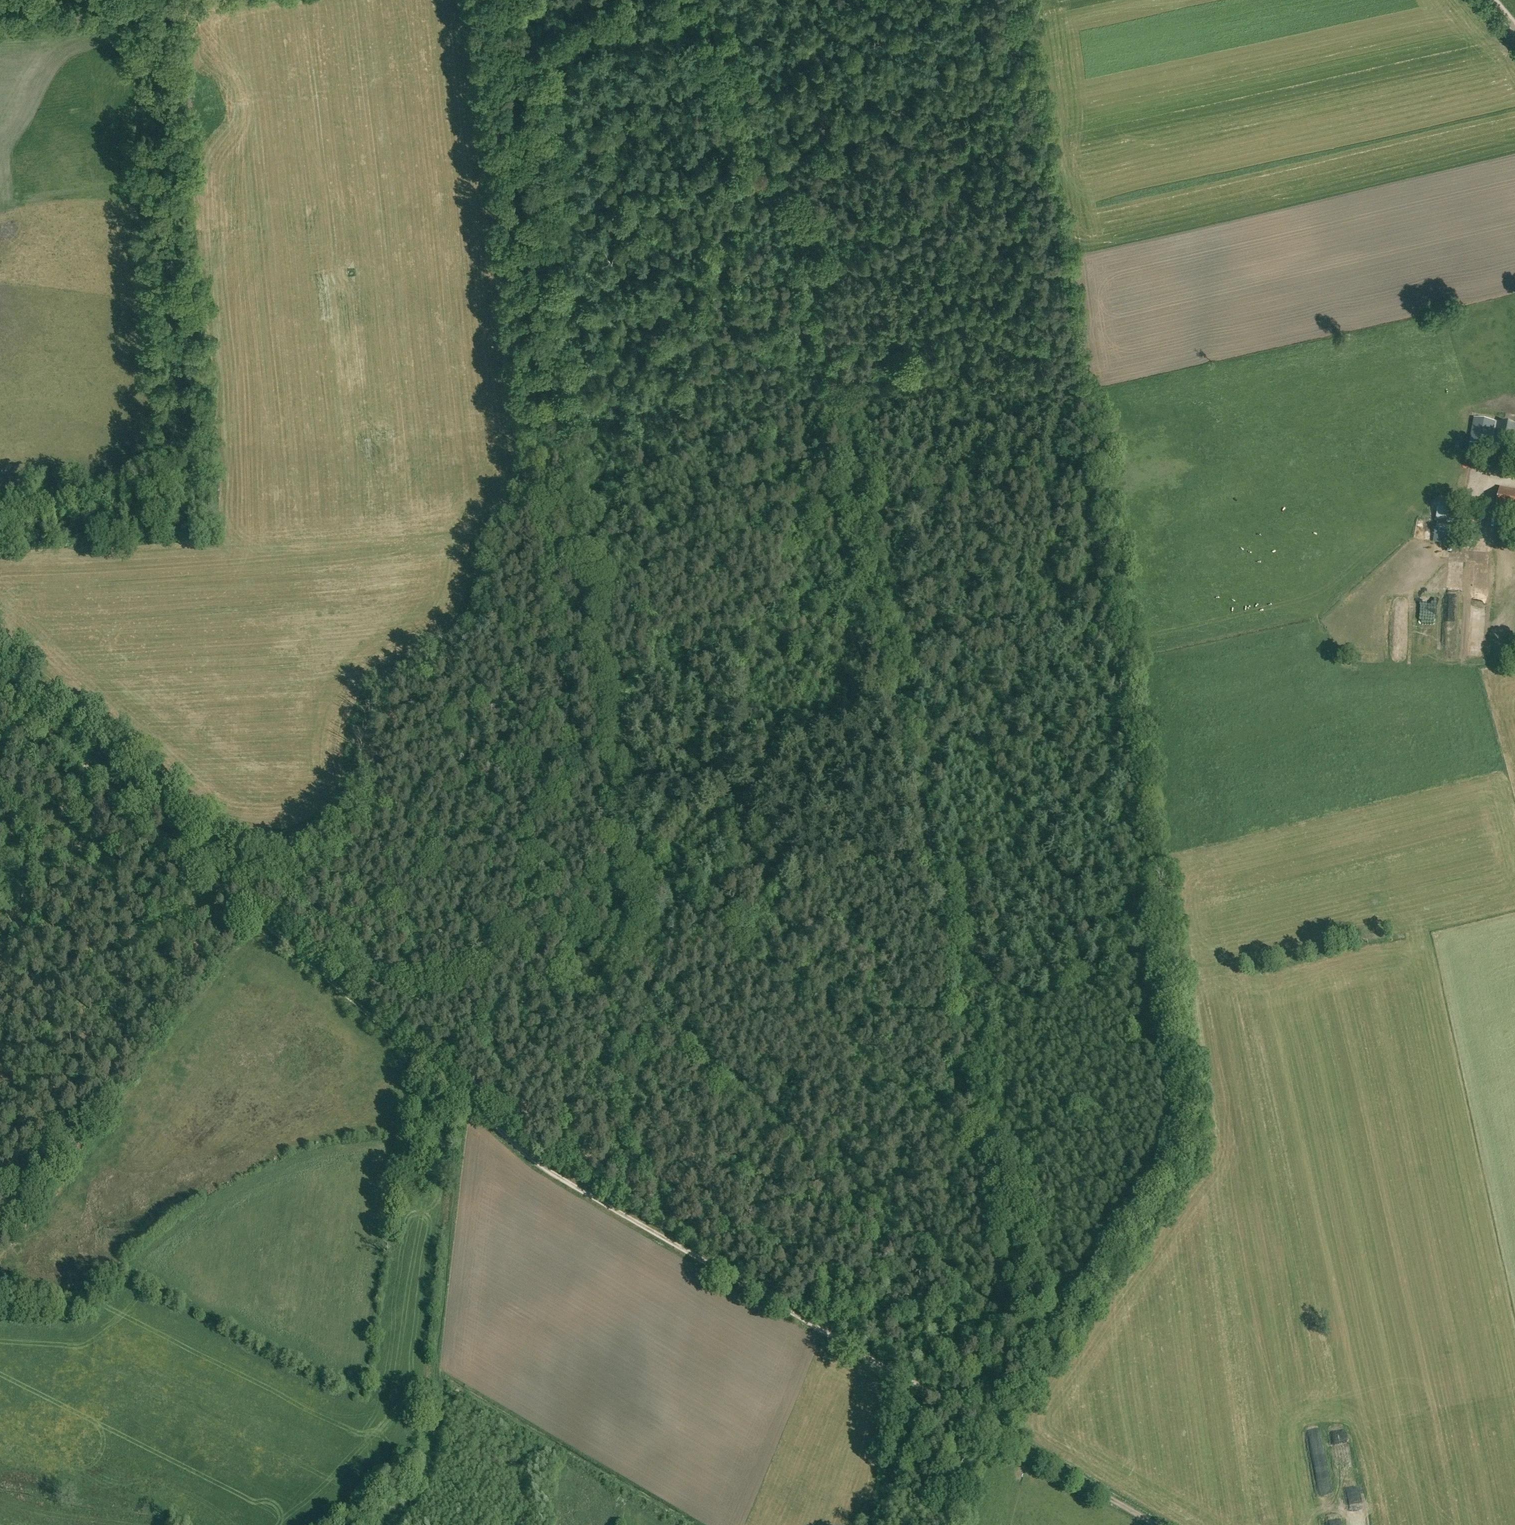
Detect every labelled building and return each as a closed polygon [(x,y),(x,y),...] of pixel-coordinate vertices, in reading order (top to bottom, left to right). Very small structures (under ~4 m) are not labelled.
[(1470,444),(1493,448),(1493,450),(1487,449),(1486,457),(1497,458),(1498,451),(1514,453),(1514,426),(1474,419),(1470,444)] [(1501,489),(1496,513),(1514,516),(1514,491),(1501,489)] [(1436,520),(1461,525),(1464,507),(1439,503),(1436,520)] [(1465,548),(1466,542),(1458,540),(1461,527),(1437,522),(1434,541),(1465,548)] [(1404,612),(1432,613),(1432,603),(1404,603),(1404,612)] [(1446,606),(1446,621),(1459,621),(1459,606),(1446,606)] [(1349,1505),(1349,1520),(1363,1520),(1363,1506),(1349,1505)]
